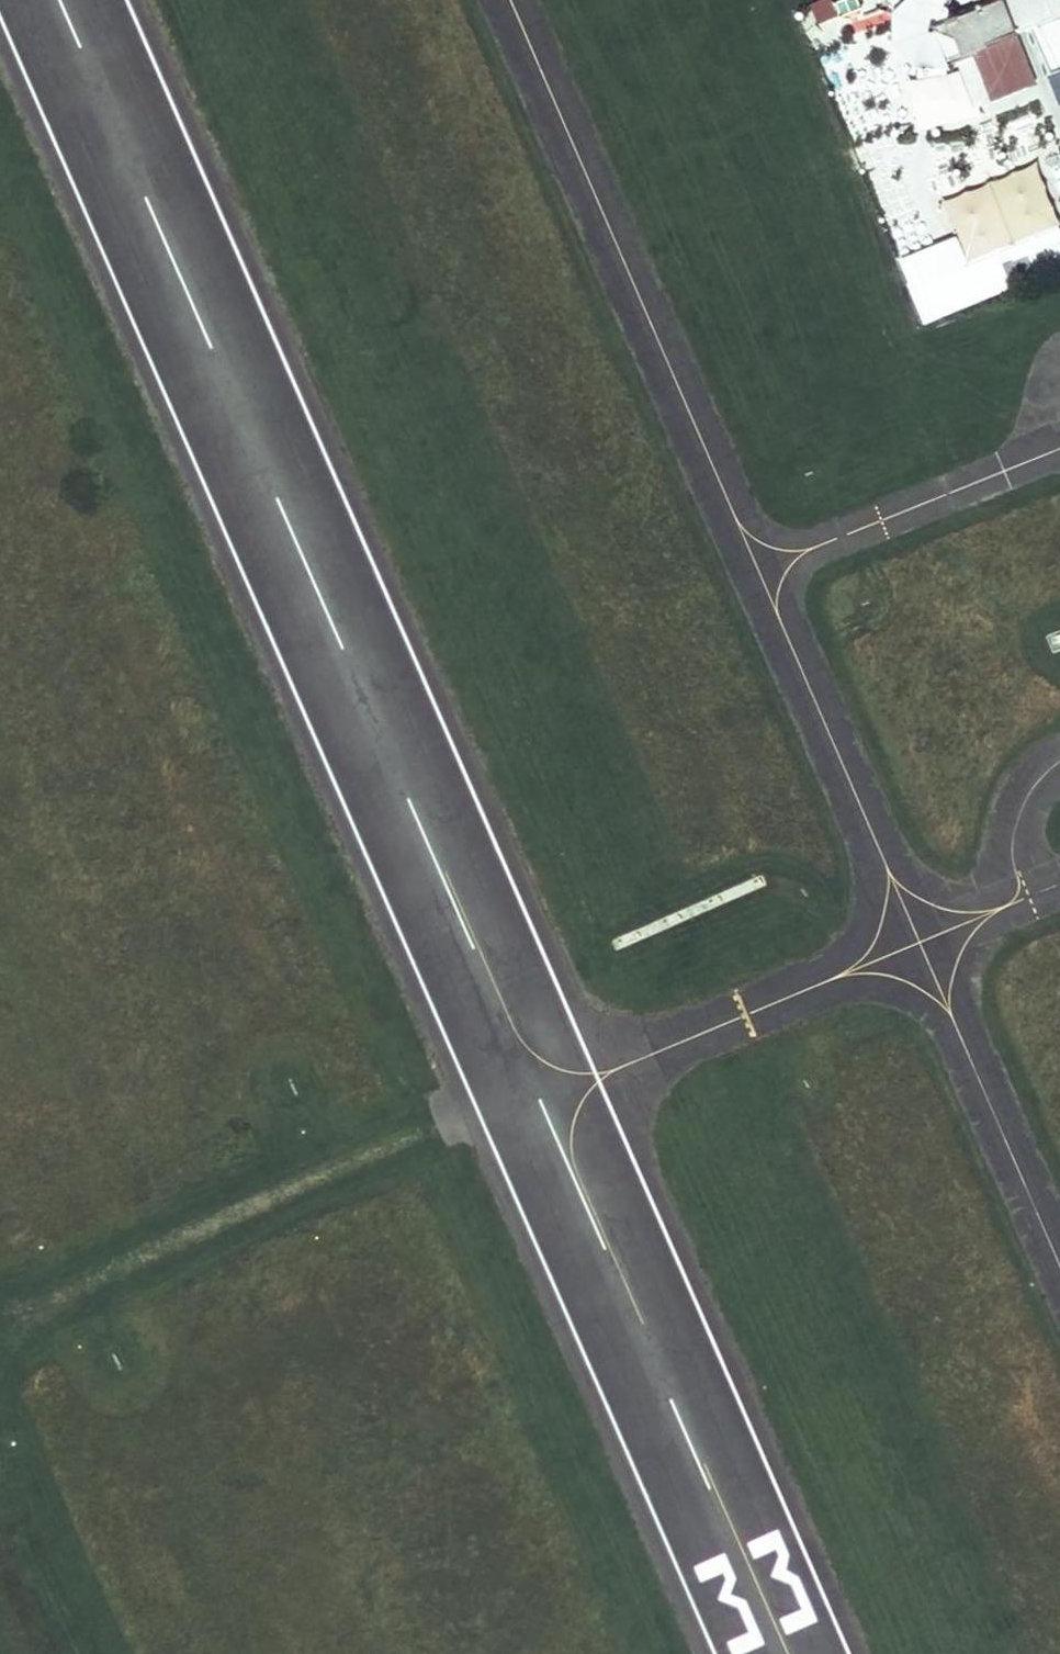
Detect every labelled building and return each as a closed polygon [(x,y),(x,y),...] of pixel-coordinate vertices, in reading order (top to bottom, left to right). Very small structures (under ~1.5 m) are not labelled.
[(1003,2),(964,20),(956,16),(948,3),(948,0),(912,0),(901,13),(900,39),(914,58),(916,58),(943,61),(972,49),(993,99),(1035,83),(1014,30),(1003,2)] [(1014,30),(1031,23),(1059,11),(1059,0),(1002,0),(1003,2),(1014,30)] [(1031,23),(1053,74),(1049,75),(1059,103),(1059,11),(1031,23)] [(941,82),(943,61),(916,58),(914,80),(941,82)]
